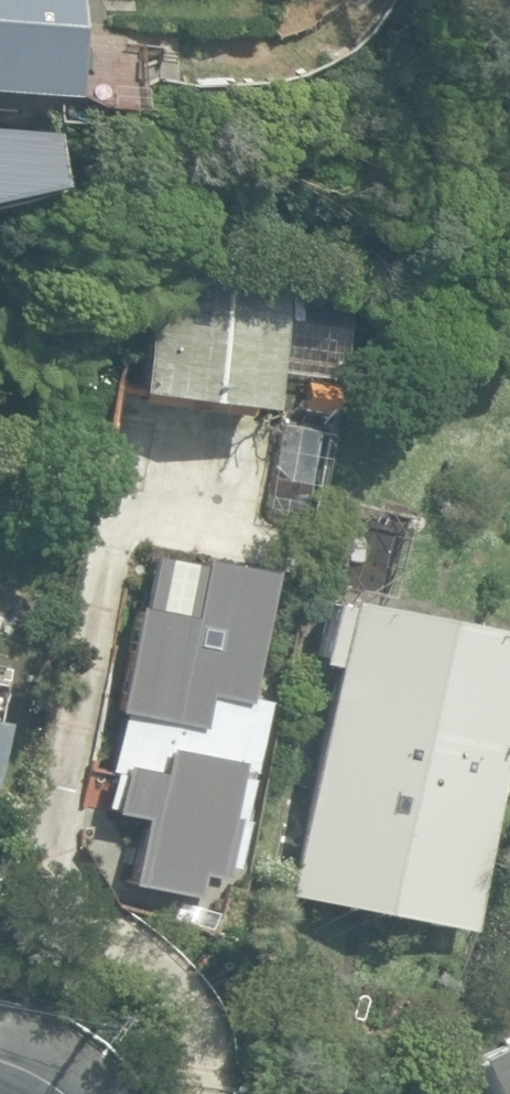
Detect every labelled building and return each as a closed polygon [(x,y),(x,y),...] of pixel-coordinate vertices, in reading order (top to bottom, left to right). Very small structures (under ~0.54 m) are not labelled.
[(65,95),(72,0),(0,0),(0,91),(65,95)] [(128,389),(258,406),(275,279),(144,263),(128,389)] [(292,428),(324,433),(337,349),(304,343),(292,417),(290,428),(292,428)] [(147,498),(160,420),(107,409),(93,489),(147,498)] [(137,834),(124,896),(211,914),(283,570),(141,540),(98,743),(115,747),(98,825),(137,834)] [(460,926),(509,662),(509,632),(340,600),(339,604),(324,602),(313,660),(328,663),(292,856),(285,893),(292,894),(460,926)] [(8,666),(0,665),(0,721),(8,666)] [(464,1049),(487,1093),(509,1093),(509,1025),(464,1049)]
